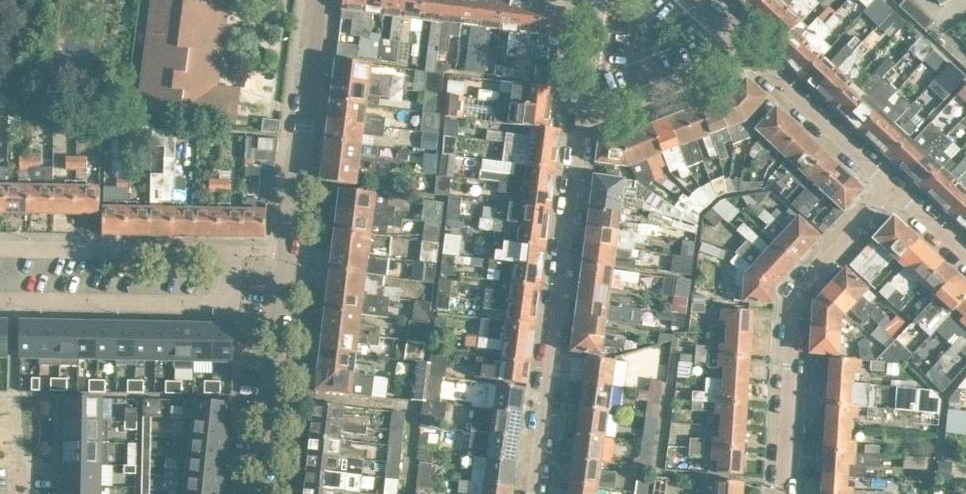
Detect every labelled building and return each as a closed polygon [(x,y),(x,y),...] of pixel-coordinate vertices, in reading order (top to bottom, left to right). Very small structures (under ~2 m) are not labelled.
[(138,109),(236,122),(241,90),(217,86),(229,0),(153,0),(138,109)] [(342,18),(353,19),(351,35),(361,37),(366,0),(344,0),(342,18)] [(358,58),(378,61),(381,38),(382,34),(371,33),(374,15),(384,16),(386,0),(366,0),(361,37),(360,45),(358,58)] [(384,16),(394,17),(391,40),(381,38),(378,61),(397,63),(405,0),(386,0),(384,16)] [(397,63),(407,64),(412,31),(422,32),(423,19),(426,0),(405,0),(397,63)] [(437,63),(439,51),(445,0),(426,0),(423,19),(434,21),(428,67),(427,71),(436,73),(437,63)] [(462,24),(465,0),(445,0),(439,51),(449,53),(451,36),(460,37),(462,24)] [(462,24),(472,25),(466,72),(476,73),(485,0),(465,0),(462,24)] [(500,30),(503,1),(494,0),(485,0),(476,73),(485,74),(491,29),(500,30)] [(738,1),(753,15),(766,0),(738,0),(738,1)] [(753,15),(767,28),(793,0),(766,0),(753,15)] [(800,21),(819,2),(817,0),(793,0),(767,28),(782,41),(793,29),(800,21)] [(912,19),(921,10),(910,0),(905,0),(899,6),(912,19)] [(524,4),(503,1),(500,30),(511,31),(507,66),(495,65),(494,75),(514,78),(524,4)] [(540,35),(543,6),(524,4),(514,78),(524,79),(530,34),(540,35)] [(556,71),(546,61),(549,36),(561,37),(564,9),(543,6),(540,35),(534,80),(555,83),(556,71)] [(774,50),(788,63),(834,13),(827,7),(817,18),(808,28),(800,21),(793,29),(782,41),(774,50)] [(892,9),(881,21),(895,34),(906,22),(892,9)] [(921,10),(912,19),(926,31),(934,22),(921,10)] [(834,13),(788,63),(802,77),(823,55),(830,47),(823,40),(832,31),(842,20),(834,13)] [(645,22),(638,25),(642,36),(649,33),(645,22)] [(823,55),(803,77),(817,90),(861,42),(855,36),(847,45),(830,62),(823,55)] [(923,61),(924,59),(934,48),(921,36),(909,49),(923,61)] [(337,55),(358,58),(360,45),(339,42),(337,55)] [(831,103),(850,82),(862,69),(855,63),(860,57),(868,49),(861,42),(817,90),(831,103)] [(924,59),(939,73),(950,63),(934,48),(924,59)] [(850,82),(831,103),(846,117),(882,78),(892,67),(896,63),(888,56),(874,71),(857,89),(850,82)] [(372,64),(336,59),(334,80),(390,87),(391,77),(370,75),(372,64)] [(451,64),(437,63),(436,73),(444,74),(445,74),(451,70),(451,64)] [(940,73),(935,79),(950,93),(965,77),(950,63),(940,73)] [(882,78),(846,117),(860,130),(879,109),(887,100),(896,91),(897,90),(890,83),(899,74),(892,67),(882,78)] [(444,74),(436,73),(427,71),(425,92),(429,92),(443,94),(444,74)] [(334,80),(331,101),(367,105),(379,107),(381,95),(389,96),(390,87),(334,80)] [(733,94),(743,122),(745,121),(767,98),(747,80),(733,94)] [(481,90),(480,99),(552,109),(554,88),(503,81),(501,92),(481,90)] [(957,95),(965,104),(965,85),(957,95)] [(879,109),(860,130),(874,144),(911,104),(896,91),(887,100),(879,109)] [(429,92),(427,112),(442,114),(443,94),(429,92)] [(716,101),(727,128),(731,140),(733,144),(742,140),(750,138),(743,122),(733,94),(716,101)] [(447,95),(446,115),(532,126),(533,127),(533,126),(549,128),(552,109),(480,99),(447,95)] [(366,115),(367,105),(331,101),(329,120),(385,127),(386,117),(366,115)] [(731,140),(727,128),(716,101),(700,107),(718,154),(720,160),(728,157),(723,143),(731,140)] [(770,101),(763,108),(770,115),(777,108),(770,101)] [(911,104),(874,144),(894,162),(914,140),(910,136),(925,120),(917,113),(922,107),(916,101),(912,106),(911,104)] [(710,157),(718,154),(700,107),(684,113),(694,141),(702,138),(710,157)] [(749,154),(755,159),(756,157),(790,120),(777,108),(758,128),(764,135),(750,150),(749,154)] [(440,135),(442,114),(427,112),(423,112),(421,132),(440,135)] [(668,119),(686,167),(702,161),(694,141),(684,113),(668,119)] [(279,133),(281,121),(263,118),(261,131),(278,133),(279,133)] [(130,119),(129,127),(141,128),(142,120),(130,119)] [(445,119),(444,136),(454,137),(456,120),(445,119)] [(668,119),(653,125),(667,164),(671,172),(678,169),(681,177),(691,174),(686,167),(668,119)] [(385,127),(329,120),(326,140),(362,144),(363,134),(384,136),(385,127)] [(756,157),(755,159),(752,161),(758,167),(761,170),(771,160),(773,162),(783,152),(802,131),(790,120),(756,157)] [(931,122),(914,140),(894,162),(907,174),(944,135),(931,122)] [(653,125),(636,132),(653,175),(654,179),(656,181),(663,185),(667,179),(664,177),(660,167),(667,164),(653,125)] [(487,141),(506,143),(558,150),(561,130),(549,128),(533,126),(533,127),(532,126),(530,137),(488,131),(487,141)] [(150,205),(149,235),(173,235),(173,203),(173,192),(174,179),(174,159),(175,131),(153,129),(153,147),(165,147),(165,182),(151,182),(150,205)] [(815,143),(802,131),(783,152),(788,158),(773,174),(781,181),(815,143)] [(620,138),(631,165),(637,182),(649,190),(656,181),(654,179),(636,132),(620,138)] [(423,133),(421,147),(437,149),(438,135),(423,133)] [(601,135),(597,162),(615,164),(629,166),(631,165),(620,138),(601,135)] [(944,135),(907,174),(922,188),(950,158),(959,148),(944,135)] [(275,161),(277,139),(245,136),(244,159),(275,161)] [(444,136),(443,155),(456,157),(457,137),(454,137),(444,136)] [(379,147),(362,144),(326,140),(324,160),(406,170),(407,160),(378,156),(379,147)] [(503,163),(556,170),(558,150),(506,143),(503,163)] [(776,186),(774,187),(781,193),(793,180),(798,185),(800,184),(807,175),(827,154),(815,143),(781,181),(776,186)] [(806,189),(791,204),(798,211),(799,210),(840,166),(827,154),(807,175),(800,184),(806,189)] [(454,177),(456,157),(443,155),(441,175),(452,177),(454,177)] [(8,183),(7,212),(30,212),(31,156),(20,156),(19,183),(8,183)] [(30,212),(53,213),(54,183),(54,168),(41,167),(41,156),(31,156),(30,212)] [(78,157),(66,157),(66,170),(77,170),(78,157)] [(78,157),(77,170),(87,170),(87,157),(78,157)] [(922,188),(937,201),(965,170),(965,157),(958,166),(950,158),(922,188)] [(406,170),(324,160),(321,181),(357,185),(358,174),(405,180),(406,170)] [(481,169),(479,180),(501,182),(553,189),(556,170),(503,163),(483,160),(482,169),(481,169)] [(840,166),(799,210),(805,216),(826,194),(832,199),(852,178),(840,166)] [(620,170),(614,169),(608,168),(607,177),(618,179),(620,170)] [(937,201),(951,215),(965,199),(965,170),(937,201)] [(221,171),(221,180),(220,193),(231,193),(231,180),(231,171),(221,171)] [(773,174),(768,179),(776,186),(781,181),(773,174)] [(452,177),(441,175),(436,175),(435,195),(450,197),(451,195),(452,177)] [(699,221),(676,207),(649,190),(637,182),(618,179),(607,177),(595,176),(593,193),(645,200),(653,205),(665,214),(676,217),(699,224),(699,221)] [(723,177),(710,182),(717,199),(718,197),(727,194),(724,180),(723,177)] [(116,191),(127,191),(127,178),(117,178),(116,186),(116,191)] [(729,193),(735,192),(730,180),(730,178),(724,180),(727,194),(729,193)] [(823,220),(831,227),(865,190),(852,178),(832,199),(838,205),(823,220)] [(184,179),(174,179),(173,192),(184,192),(184,179)] [(54,183),(53,213),(76,213),(77,180),(66,180),(66,184),(54,183)] [(77,180),(76,213),(100,214),(100,184),(87,184),(88,180),(77,180)] [(210,193),(220,193),(221,180),(210,180),(210,193)] [(735,192),(739,191),(740,181),(730,180),(735,192)] [(749,182),(740,181),(739,191),(748,190),(749,182)] [(501,182),(499,192),(524,195),(522,205),(550,209),(553,189),(501,182)] [(710,182),(702,188),(711,204),(717,199),(710,182)] [(749,182),(748,190),(760,189),(763,182),(752,182),(749,182)] [(104,186),(103,234),(126,234),(126,200),(127,191),(116,191),(116,186),(104,186)] [(390,195),(341,189),(338,211),(394,217),(395,207),(388,206),(390,196),(390,195)] [(759,204),(771,191),(750,195),(757,202),(759,204)] [(591,210),(621,214),(622,207),(644,210),(645,200),(593,193),(591,210)] [(684,194),(681,199),(700,214),(706,208),(693,195),(690,199),(684,194)] [(451,195),(450,197),(448,214),(460,216),(462,197),(451,195)] [(243,207),(243,236),(266,237),(267,204),(267,201),(256,201),(256,197),(243,197),(243,207)] [(723,201),(715,209),(725,218),(731,224),(742,212),(728,199),(723,201)] [(951,215),(965,228),(965,199),(951,215)] [(126,200),(126,234),(149,235),(150,205),(138,205),(138,200),(126,200)] [(444,202),(425,200),(422,221),(425,221),(441,223),(444,202)] [(809,250),(771,215),(757,202),(751,208),(769,225),(763,231),(775,242),(798,263),(809,250)] [(173,203),(173,235),(196,236),(197,206),(185,206),(185,203),(173,203)] [(197,206),(196,236),(219,236),(220,204),(209,203),(209,206),(197,206)] [(220,204),(219,236),(243,236),(243,207),(231,207),(232,204),(220,204)] [(496,220),(548,227),(550,209),(522,205),(510,204),(509,213),(497,212),(496,220)] [(665,214),(653,205),(651,212),(649,219),(673,227),(676,217),(665,214)] [(725,218),(715,209),(713,208),(704,217),(716,228),(725,218)] [(777,208),(771,215),(809,250),(821,237),(789,208),(783,214),(777,208)] [(620,222),(621,214),(591,210),(588,227),(648,235),(651,236),(653,226),(620,222)] [(394,218),(394,217),(338,211),(336,230),(387,237),(388,226),(402,228),(403,219),(394,218)] [(460,216),(449,215),(447,225),(458,226),(460,216)] [(862,252),(850,265),(861,276),(906,228),(894,217),(874,239),(880,244),(868,258),(862,252)] [(496,220),(483,219),(481,219),(480,229),(495,231),(496,220)] [(505,242),(545,247),(548,227),(496,220),(495,231),(506,232),(505,242)] [(423,241),(439,243),(441,223),(425,221),(423,241)] [(798,263),(775,242),(770,247),(754,232),(743,222),(736,229),(747,239),(786,275),(798,263)] [(588,227),(586,243),(634,249),(635,241),(639,242),(647,243),(648,235),(588,227)] [(893,256),(899,261),(919,239),(906,228),(861,276),(868,283),(881,269),(893,256)] [(336,230),(333,250),(389,257),(390,257),(393,237),(387,237),(336,230)] [(446,234),(443,254),(456,256),(459,256),(462,236),(446,234)] [(786,275),(747,239),(734,252),(737,254),(752,266),(775,287),(786,275)] [(886,299),(931,251),(919,239),(899,261),(905,266),(888,284),(887,283),(879,292),(886,299)] [(437,264),(439,243),(423,241),(421,261),(425,262),(437,264)] [(683,241),(681,255),(695,257),(696,243),(683,241)] [(491,260),(543,267),(545,247),(505,242),(504,252),(492,250),(491,260)] [(633,256),(634,249),(586,243),(584,261),(614,265),(636,268),(637,257),(633,256)] [(712,246),(709,254),(723,260),(726,252),(712,246)] [(333,250),(331,269),(384,276),(387,276),(389,257),(333,250)] [(918,279),(923,284),(943,262),(931,251),(886,299),(896,309),(901,304),(899,302),(903,297),(902,296),(918,279)] [(456,256),(443,254),(441,273),(454,275),(456,256)] [(775,287),(752,266),(737,254),(731,260),(736,265),(735,301),(744,301),(744,302),(750,302),(774,303),(775,287)] [(681,255),(679,273),(692,275),(695,257),(681,255)] [(472,258),(471,266),(490,268),(489,270),(501,271),(500,281),(540,286),(543,267),(491,260),(472,258)] [(584,261),(581,283),(611,287),(624,289),(625,281),(638,283),(640,273),(614,270),(614,265),(584,261)] [(434,282),(437,264),(425,262),(423,281),(434,282)] [(929,289),(914,306),(919,311),(955,273),(943,262),(923,284),(929,289)] [(383,287),(384,276),(331,269),(328,289),(384,296),(384,297),(389,297),(400,299),(401,289),(383,287)] [(846,269),(835,281),(872,316),(879,323),(885,316),(878,310),(862,294),(867,289),(846,269)] [(912,319),(929,335),(936,328),(950,312),(965,295),(965,284),(955,273),(919,311),(912,319)] [(665,277),(663,294),(674,295),(689,297),(692,280),(665,277)] [(440,279),(439,292),(451,293),(453,280),(440,279)] [(485,298),(538,305),(540,286),(500,281),(498,291),(486,290),(485,298)] [(822,295),(844,314),(850,308),(866,323),(872,316),(835,281),(822,295)] [(611,294),(611,287),(581,283),(579,300),(633,307),(635,297),(631,297),(611,294)] [(696,286),(694,300),(708,301),(710,287),(696,286)] [(328,289),(326,309),(362,313),(362,315),(386,318),(389,297),(384,297),(384,296),(328,289)] [(449,311),(451,293),(439,292),(437,310),(449,311)] [(674,295),(672,312),(687,314),(689,297),(674,295)] [(841,317),(844,314),(822,295),(814,304),(812,327),(826,328),(826,331),(840,332),(841,317)] [(950,312),(965,327),(965,295),(950,312)] [(507,322),(535,325),(538,305),(485,298),(484,309),(508,312),(507,322)] [(579,300),(577,316),(607,320),(640,325),(642,308),(633,307),(579,300)] [(415,301),(413,319),(418,320),(430,321),(432,303),(420,301),(415,301)] [(693,303),(691,313),(705,314),(705,304),(693,303)] [(326,309),(324,330),(379,336),(380,326),(360,324),(362,315),(362,313),(326,309)] [(721,309),(720,321),(726,321),(726,333),(752,334),(753,311),(721,309)] [(658,310),(656,320),(673,322),(672,326),(685,328),(687,314),(672,312),(658,310)] [(606,327),(607,320),(577,316),(575,333),(626,340),(627,330),(606,327)] [(891,322),(885,328),(892,334),(893,335),(904,323),(897,317),(897,316),(891,322)] [(448,319),(436,318),(434,333),(446,334),(448,319)] [(480,339),(527,345),(532,346),(535,325),(507,322),(482,318),(480,339)] [(410,321),(408,340),(427,343),(430,321),(418,320),(413,319),(412,321),(410,321)] [(8,357),(9,321),(0,321),(0,357),(8,357)] [(22,321),(20,358),(40,358),(41,322),(22,321)] [(60,366),(60,322),(41,322),(40,358),(39,365),(60,366)] [(60,322),(60,366),(80,366),(80,359),(79,359),(79,322),(60,322)] [(79,359),(80,359),(98,359),(99,323),(79,322),(79,359)] [(99,323),(98,359),(116,359),(117,359),(118,323),(99,323)] [(136,360),(137,323),(118,323),(117,359),(116,359),(116,364),(137,365),(137,360),(136,360)] [(137,360),(155,360),(156,324),(137,323),(136,360),(137,360)] [(175,361),(175,324),(156,324),(155,360),(175,361)] [(175,324),(175,361),(175,369),(194,369),(195,324),(175,324)] [(195,324),(194,369),(194,373),(213,373),(213,361),(214,325),(195,324)] [(214,325),(213,361),(233,362),(234,325),(214,325)] [(812,327),(811,353),(839,355),(840,332),(826,331),(826,328),(812,327)] [(885,328),(875,339),(882,344),(892,334),(885,328)] [(323,330),(321,349),(357,353),(358,343),(378,346),(379,337),(379,336),(323,330)] [(955,330),(947,339),(953,345),(962,336),(955,330)] [(575,333),(572,351),(602,355),(604,345),(625,348),(635,347),(635,341),(626,340),(575,333)] [(659,333),(658,344),(672,340),(673,335),(659,333)] [(718,344),(718,356),(750,358),(752,334),(726,333),(725,344),(718,344)] [(858,342),(866,337),(861,333),(855,339),(858,342)] [(936,363),(943,369),(965,344),(965,340),(962,336),(953,345),(936,363)] [(503,351),(502,360),(530,364),(532,346),(527,345),(480,339),(467,337),(466,347),(503,351)] [(858,342),(861,360),(862,360),(871,361),(876,361),(866,337),(858,342)] [(888,349),(876,361),(878,361),(885,362),(902,363),(905,361),(909,357),(912,353),(897,339),(888,349)] [(424,362),(427,343),(408,340),(406,359),(417,361),(424,362)] [(696,345),(696,354),(709,355),(710,346),(696,345)] [(321,349),(319,370),(374,377),(376,366),(356,364),(357,353),(321,349)] [(432,352),(430,364),(429,375),(444,377),(446,377),(449,354),(432,352)] [(681,353),(679,363),(691,364),(695,364),(708,364),(707,367),(723,368),(723,379),(749,381),(750,358),(718,356),(709,355),(696,354),(681,353)] [(477,357),(475,377),(527,384),(530,364),(502,360),(477,357)] [(587,357),(584,382),(612,386),(625,388),(628,362),(587,357)] [(855,372),(861,372),(862,360),(861,360),(830,358),(829,381),(854,383),(855,372)] [(417,361),(414,380),(428,382),(429,375),(430,364),(424,363),(424,362),(417,361)] [(878,361),(876,361),(871,361),(870,371),(884,372),(884,362),(878,361)] [(316,389),(316,390),(352,395),(352,394),(372,397),(372,396),(374,377),(319,370),(316,389)] [(428,382),(426,399),(441,400),(444,377),(429,375),(428,382)] [(40,390),(40,378),(32,378),(32,390),(40,390)] [(59,391),(59,378),(51,378),(51,390),(59,391)] [(67,379),(59,378),(59,391),(67,391),(67,379)] [(693,391),(692,401),(693,401),(706,402),(715,402),(747,404),(749,381),(723,379),(706,378),(705,392),(693,391)] [(955,389),(965,390),(965,378),(955,389)] [(89,392),(97,392),(98,380),(90,380),(89,392)] [(106,380),(98,380),(97,392),(105,392),(106,380)] [(136,380),(128,380),(128,392),(136,392),(136,380)] [(136,380),(136,392),(144,393),(144,380),(136,380)] [(414,380),(412,400),(425,401),(426,401),(426,399),(428,382),(414,380)] [(174,381),(166,381),(166,393),(174,393),(174,381)] [(174,381),(174,393),(182,394),(182,381),(174,381)] [(213,393),(213,381),(205,381),(205,393),(213,393)] [(213,381),(213,393),(221,393),(221,381),(213,381)] [(653,381),(651,391),(663,393),(664,383),(653,381)] [(826,384),(825,395),(828,395),(828,404),(859,406),(869,407),(875,408),(877,384),(854,383),(829,381),(829,385),(826,384)] [(609,412),(612,386),(584,382),(580,408),(609,412)] [(499,384),(496,409),(524,413),(527,388),(499,384)] [(950,394),(949,409),(958,410),(959,399),(965,400),(965,390),(955,389),(950,394)] [(663,393),(651,391),(640,390),(639,401),(650,402),(647,417),(659,418),(663,393)] [(102,421),(102,420),(102,398),(66,398),(65,421),(102,421)] [(910,398),(909,410),(916,411),(941,412),(942,400),(910,398)] [(143,416),(152,417),(162,417),(162,399),(147,399),(144,401),(144,408),(143,416)] [(425,401),(422,425),(441,427),(444,428),(447,401),(441,400),(426,399),(426,401),(425,401)] [(185,400),(183,419),(186,419),(229,424),(231,404),(195,400),(185,400)] [(693,401),(692,410),(706,411),(706,402),(693,401)] [(715,402),(714,413),(720,414),(720,426),(746,428),(747,404),(715,402)] [(343,415),(344,406),(315,403),(313,419),(368,425),(369,418),(343,415)] [(828,404),(826,428),(851,429),(852,418),(858,419),(859,406),(828,404)] [(883,416),(883,408),(869,407),(869,415),(883,416)] [(125,414),(125,422),(137,422),(138,414),(138,408),(126,408),(125,414)] [(580,408),(577,432),(606,436),(609,412),(580,408)] [(520,438),(524,413),(496,409),(495,411),(475,409),(472,431),(520,438)] [(965,434),(965,411),(958,410),(949,409),(947,432),(965,434)] [(392,411),(391,428),(404,429),(406,413),(392,411)] [(143,434),(151,434),(152,417),(143,416),(143,434)] [(647,417),(644,441),(656,443),(659,418),(647,417)] [(186,419),(184,438),(227,443),(229,424),(186,419)] [(368,425),(313,419),(311,436),(341,440),(342,433),(367,436),(368,425)] [(65,442),(109,443),(109,420),(102,420),(102,421),(65,421),(65,442)] [(137,422),(125,422),(125,430),(137,430),(137,422)] [(422,425),(419,449),(434,451),(439,452),(441,427),(422,425)] [(712,437),(712,449),(744,451),(746,428),(720,426),(719,437),(712,437)] [(402,446),(404,429),(391,428),(389,445),(402,446)] [(826,428),(825,451),(856,453),(856,441),(850,441),(851,429),(826,428)] [(489,458),(517,461),(520,438),(472,431),(469,455),(489,458)] [(602,462),(606,436),(577,432),(573,458),(602,462)] [(143,454),(151,454),(151,434),(143,434),(143,454)] [(311,436),(309,453),(364,459),(365,452),(352,450),(353,441),(341,440),(311,436)] [(227,443),(184,438),(182,457),(225,462),(227,443)] [(690,438),(689,447),(703,448),(704,439),(690,438)] [(644,441),(642,455),(654,457),(656,443),(644,441)] [(109,443),(65,442),(65,464),(101,464),(101,465),(108,465),(109,443)] [(136,466),(137,443),(129,443),(128,465),(136,466)] [(401,463),(402,446),(389,445),(387,461),(401,463)] [(867,454),(879,454),(880,445),(867,445),(867,454)] [(689,447),(689,456),(703,457),(703,448),(689,447)] [(419,449),(418,460),(421,460),(419,474),(431,476),(434,451),(419,449)] [(712,449),(711,460),(717,460),(716,473),(743,475),(744,451),(712,449)] [(823,474),(848,476),(865,477),(866,465),(878,465),(879,454),(867,454),(856,453),(825,451),(823,474)] [(309,453),(307,470),(362,475),(364,459),(309,453)] [(151,454),(143,454),(142,473),(150,473),(151,454)] [(906,456),(905,470),(927,471),(928,458),(906,456)] [(179,477),(223,481),(225,462),(182,457),(179,477)] [(514,487),(517,461),(489,458),(486,483),(514,487)] [(573,458),(570,483),(599,486),(615,489),(617,473),(601,471),(602,462),(573,458)] [(399,479),(401,463),(387,461),(385,478),(399,479)] [(938,461),(936,478),(950,479),(952,462),(938,461)] [(65,464),(64,485),(101,486),(113,486),(113,465),(108,465),(101,465),(101,464),(65,464)] [(128,465),(124,465),(124,473),(136,474),(136,466),(128,465)] [(307,470),(306,486),(361,492),(362,475),(307,470)] [(142,492),(150,493),(150,473),(142,473),(142,492)] [(419,474),(417,486),(429,488),(431,476),(419,474)] [(822,493),(853,493),(853,488),(848,488),(848,476),(823,474),(822,493)] [(179,477),(178,488),(178,493),(221,493),(223,481),(179,477)] [(669,478),(656,477),(653,493),(666,493),(669,478)] [(383,493),(397,493),(399,479),(385,478),(384,485),(383,493)] [(745,483),(702,480),(701,493),(744,493),(745,483)] [(638,481),(637,492),(648,493),(650,483),(638,481)] [(486,483),(472,482),(471,493),(513,493),(514,487),(486,483)] [(599,486),(570,483),(568,493),(598,493),(599,486)] [(101,486),(64,485),(64,493),(101,493),(101,486)]
